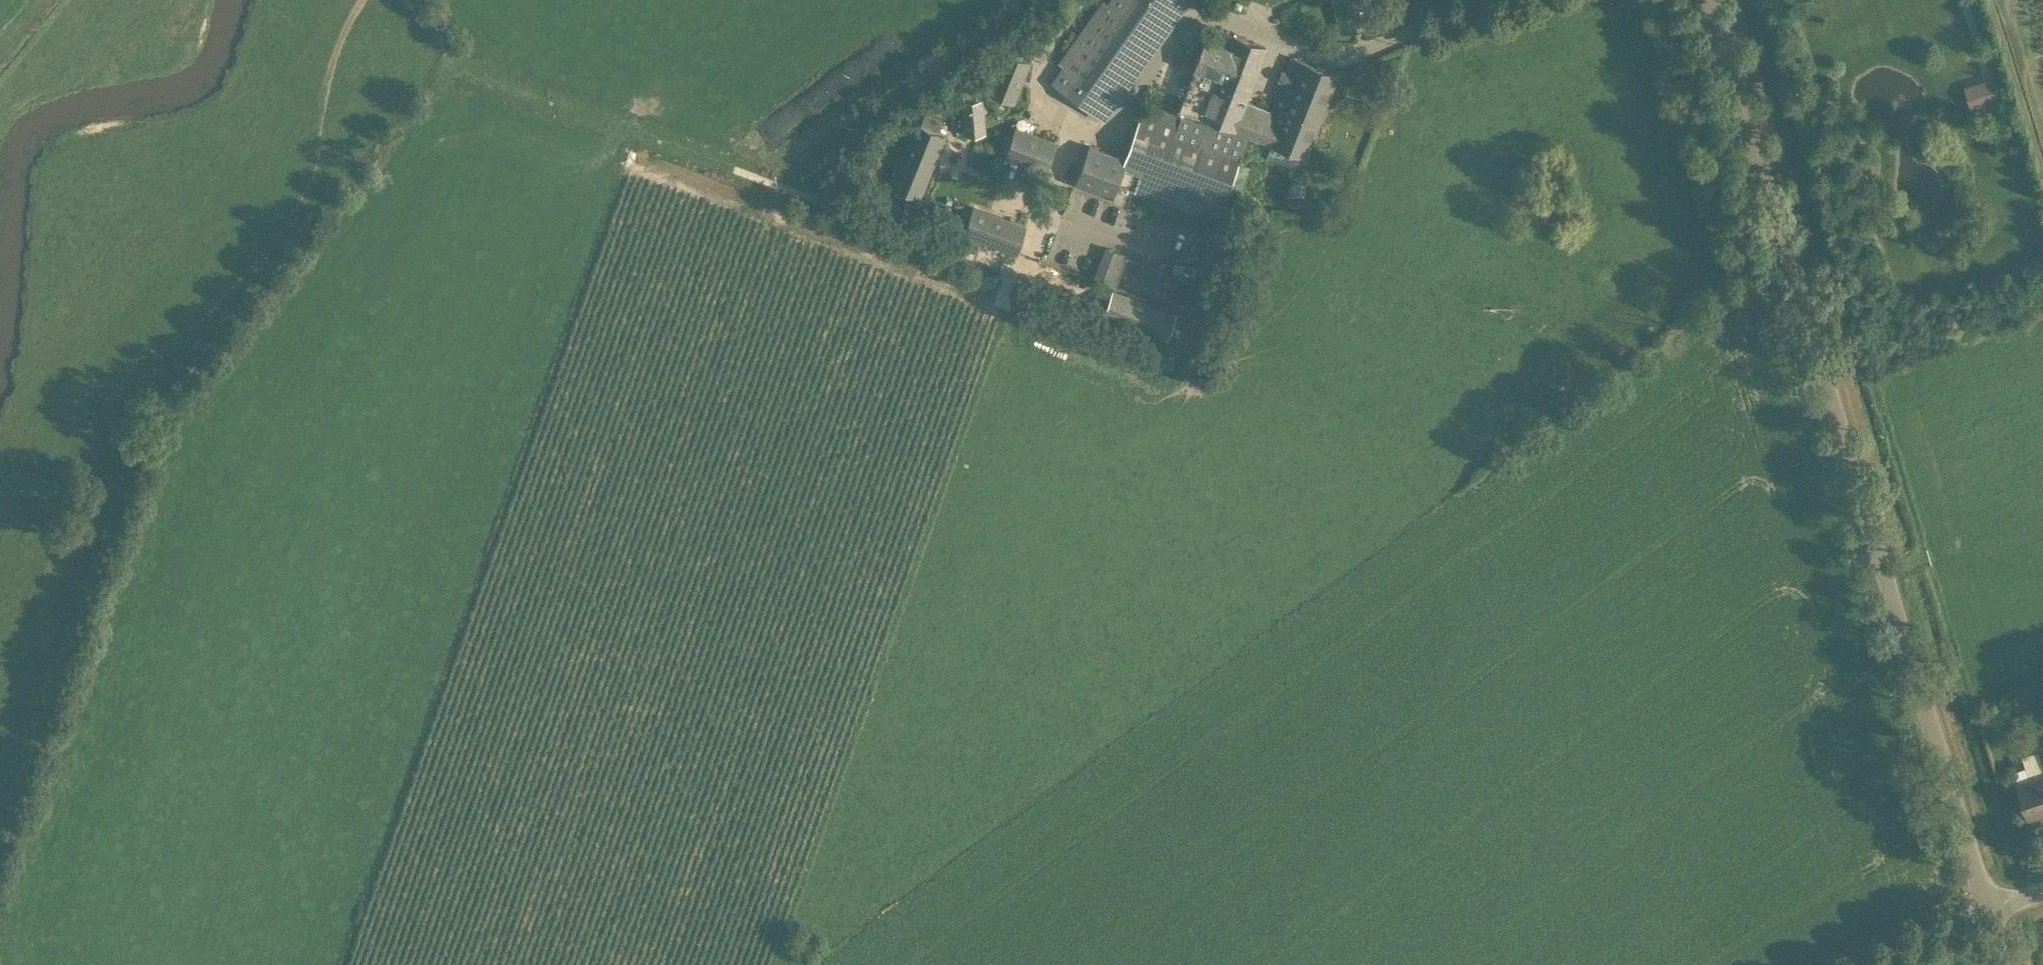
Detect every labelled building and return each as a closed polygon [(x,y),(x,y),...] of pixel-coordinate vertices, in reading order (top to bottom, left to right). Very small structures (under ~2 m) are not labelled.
[(1064,65),(1053,82),(1102,119),(1149,53),(1151,55),(1190,0),(1110,0),(1064,65)] [(1341,34),(1375,24),(1369,0),(1332,0),(1341,34)] [(1304,155),(1336,72),(1299,57),(1291,54),(1284,70),(1287,71),(1272,110),(1247,101),(1268,46),(1263,43),(1212,24),(1181,107),(1208,117),(1208,122),(1147,100),(1127,157),(1089,143),(1075,183),(1112,196),(1117,183),(1217,220),(1247,140),(1232,135),(1234,127),(1272,142),(1266,157),(1270,158),(1289,164),(1293,163),(1296,163),(1299,161),(1302,158),(1303,154),(1304,155)] [(1005,49),(988,91),(1016,102),(1032,60),(1005,49)] [(1994,76),(1979,80),(1986,103),(2000,98),(1994,76)] [(940,97),(935,104),(942,111),(948,105),(940,97)] [(983,97),(960,99),(963,134),(986,132),(983,97)] [(913,194),(921,197),(946,133),(939,130),(943,120),(924,113),(920,122),(914,120),(888,184),(894,187),(891,195),(910,202),(913,194)] [(1017,124),(1005,156),(1047,171),(1059,139),(1017,124)] [(966,233),(1016,250),(1024,225),(975,208),(966,233)] [(1100,262),(1093,278),(1111,284),(1117,268),(1100,262)] [(2018,781),(2029,815),(2042,811),(2042,772),(2018,781)]
